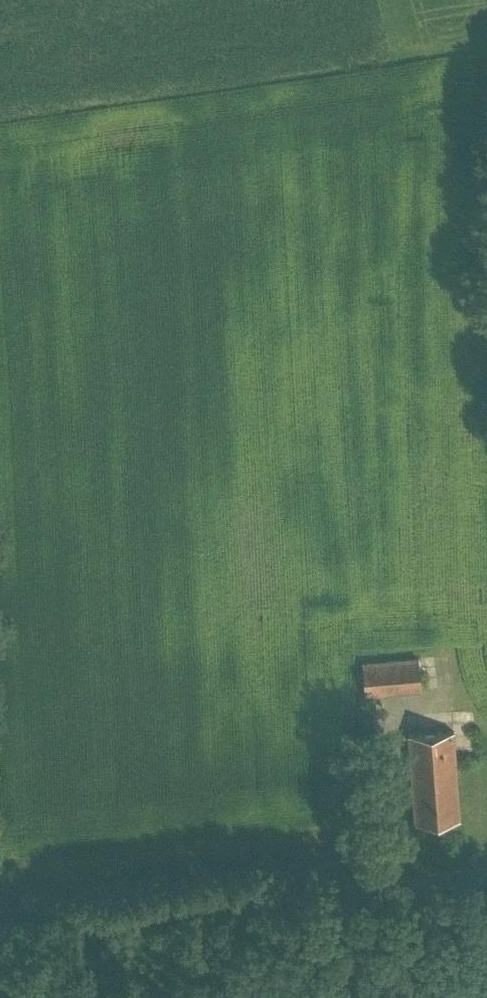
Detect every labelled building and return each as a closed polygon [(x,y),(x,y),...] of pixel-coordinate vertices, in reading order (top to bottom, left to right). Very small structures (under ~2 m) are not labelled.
[(419,658),(363,662),(366,694),(422,690),(419,658)] [(411,761),(456,758),(454,731),(409,735),(411,761)] [(456,758),(411,761),(415,821),(461,819),(456,758)]
